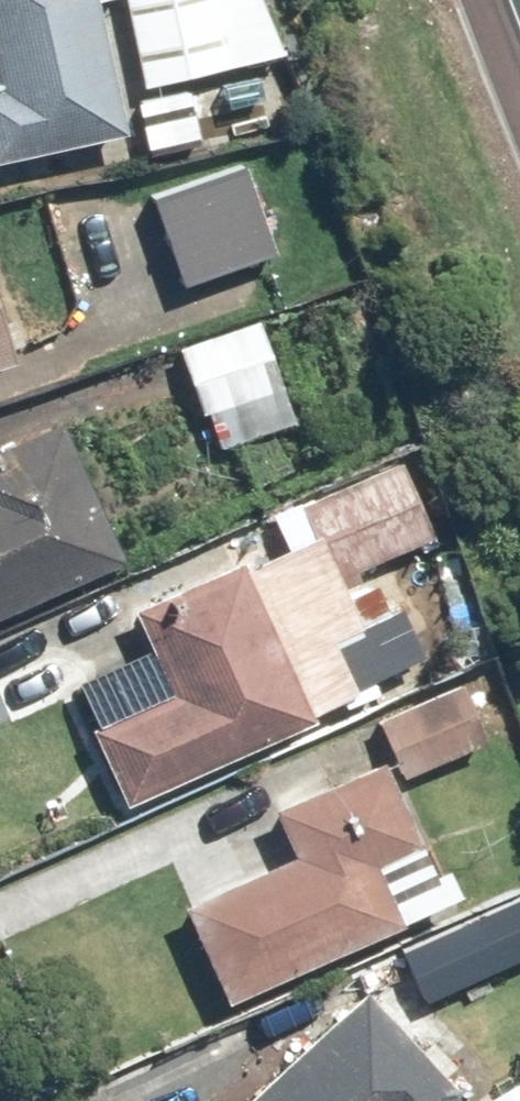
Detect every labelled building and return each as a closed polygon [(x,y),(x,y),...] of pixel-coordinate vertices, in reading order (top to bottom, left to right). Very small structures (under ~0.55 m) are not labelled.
[(110,23),(105,0),(0,0),(0,66),(3,79),(0,79),(0,154),(44,145),(49,169),(138,149),(121,70),(134,67),(124,20),(110,23)] [(152,83),(286,55),(264,0),(135,0),(152,83)] [(253,158),(151,190),(180,283),(282,252),(253,158)] [(28,350),(0,277),(0,360),(28,350)] [(267,313),(187,343),(226,446),(305,416),(267,313)] [(0,476),(0,619),(133,564),(73,420),(0,450),(0,458),(6,473),(0,476)] [(319,527),(144,609),(177,681),(95,719),(131,796),(362,688),(340,639),(376,622),(354,574),(444,532),(408,454),(307,501),(319,527)] [(302,850),(193,896),(236,998),(475,896),(457,854),(442,861),(408,783),(511,739),(481,668),(383,709),(400,748),(281,799),(302,850)] [(425,1001),(519,963),(519,898),(403,946),(425,1001)] [(372,985),(251,1100),(484,1100),(372,985)]
